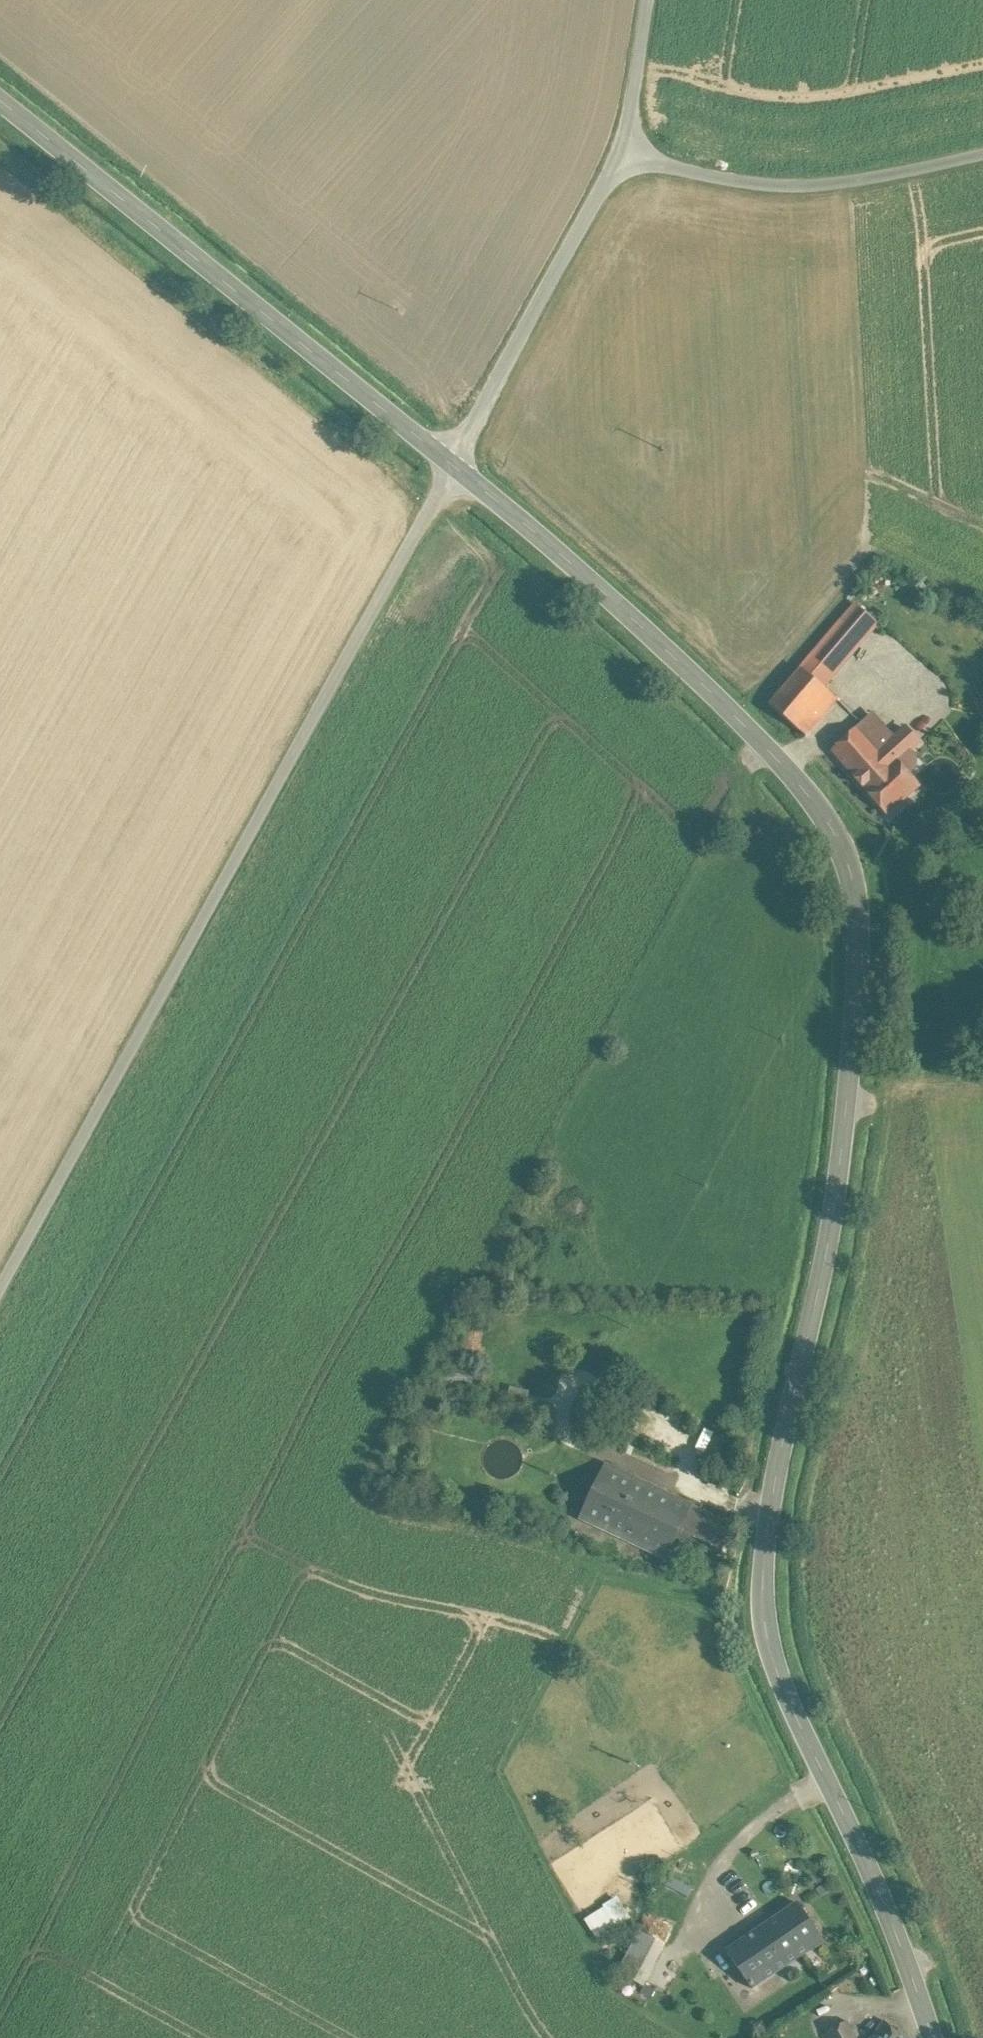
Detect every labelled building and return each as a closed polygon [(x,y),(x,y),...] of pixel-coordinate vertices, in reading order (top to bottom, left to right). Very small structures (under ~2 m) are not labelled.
[(855,604),(801,668),(817,681),(871,618),(855,604)] [(817,681),(801,668),(769,704),(806,736),(837,699),(817,681)] [(890,743),(867,717),(831,750),(865,788),(896,761),(901,757),(911,748),(927,766),(951,745),(922,713),(890,743)] [(913,780),(927,766),(911,748),(901,757),(906,762),(901,767),(913,780)] [(901,757),(896,761),(865,788),(887,812),(918,785),(913,780),(901,767),(906,762),(901,757)] [(690,1505),(607,1466),(582,1517),(666,1557),(678,1532),(690,1505)] [(734,1526),(690,1505),(678,1532),(721,1553),(734,1526)] [(694,1886),(669,1873),(649,1913),(674,1925),(694,1886)] [(823,1941),(797,1903),(766,1924),(792,1962),(823,1941)] [(599,1938),(618,1925),(605,1905),(586,1918),(599,1938)] [(674,1925),(649,1913),(640,1930),(650,1935),(665,1943),(674,1925)] [(766,1924),(727,1950),(752,1987),(792,1962),(766,1924)] [(640,1930),(640,1931),(634,1941),(644,1946),(650,1935),(640,1930)] [(655,1956),(632,1945),(619,1972),(641,1984),(655,1956)] [(847,2021),(823,2034),(824,2037),(856,2037),(847,2021)] [(872,2037),(902,2037),(885,2021),(872,2037)]
